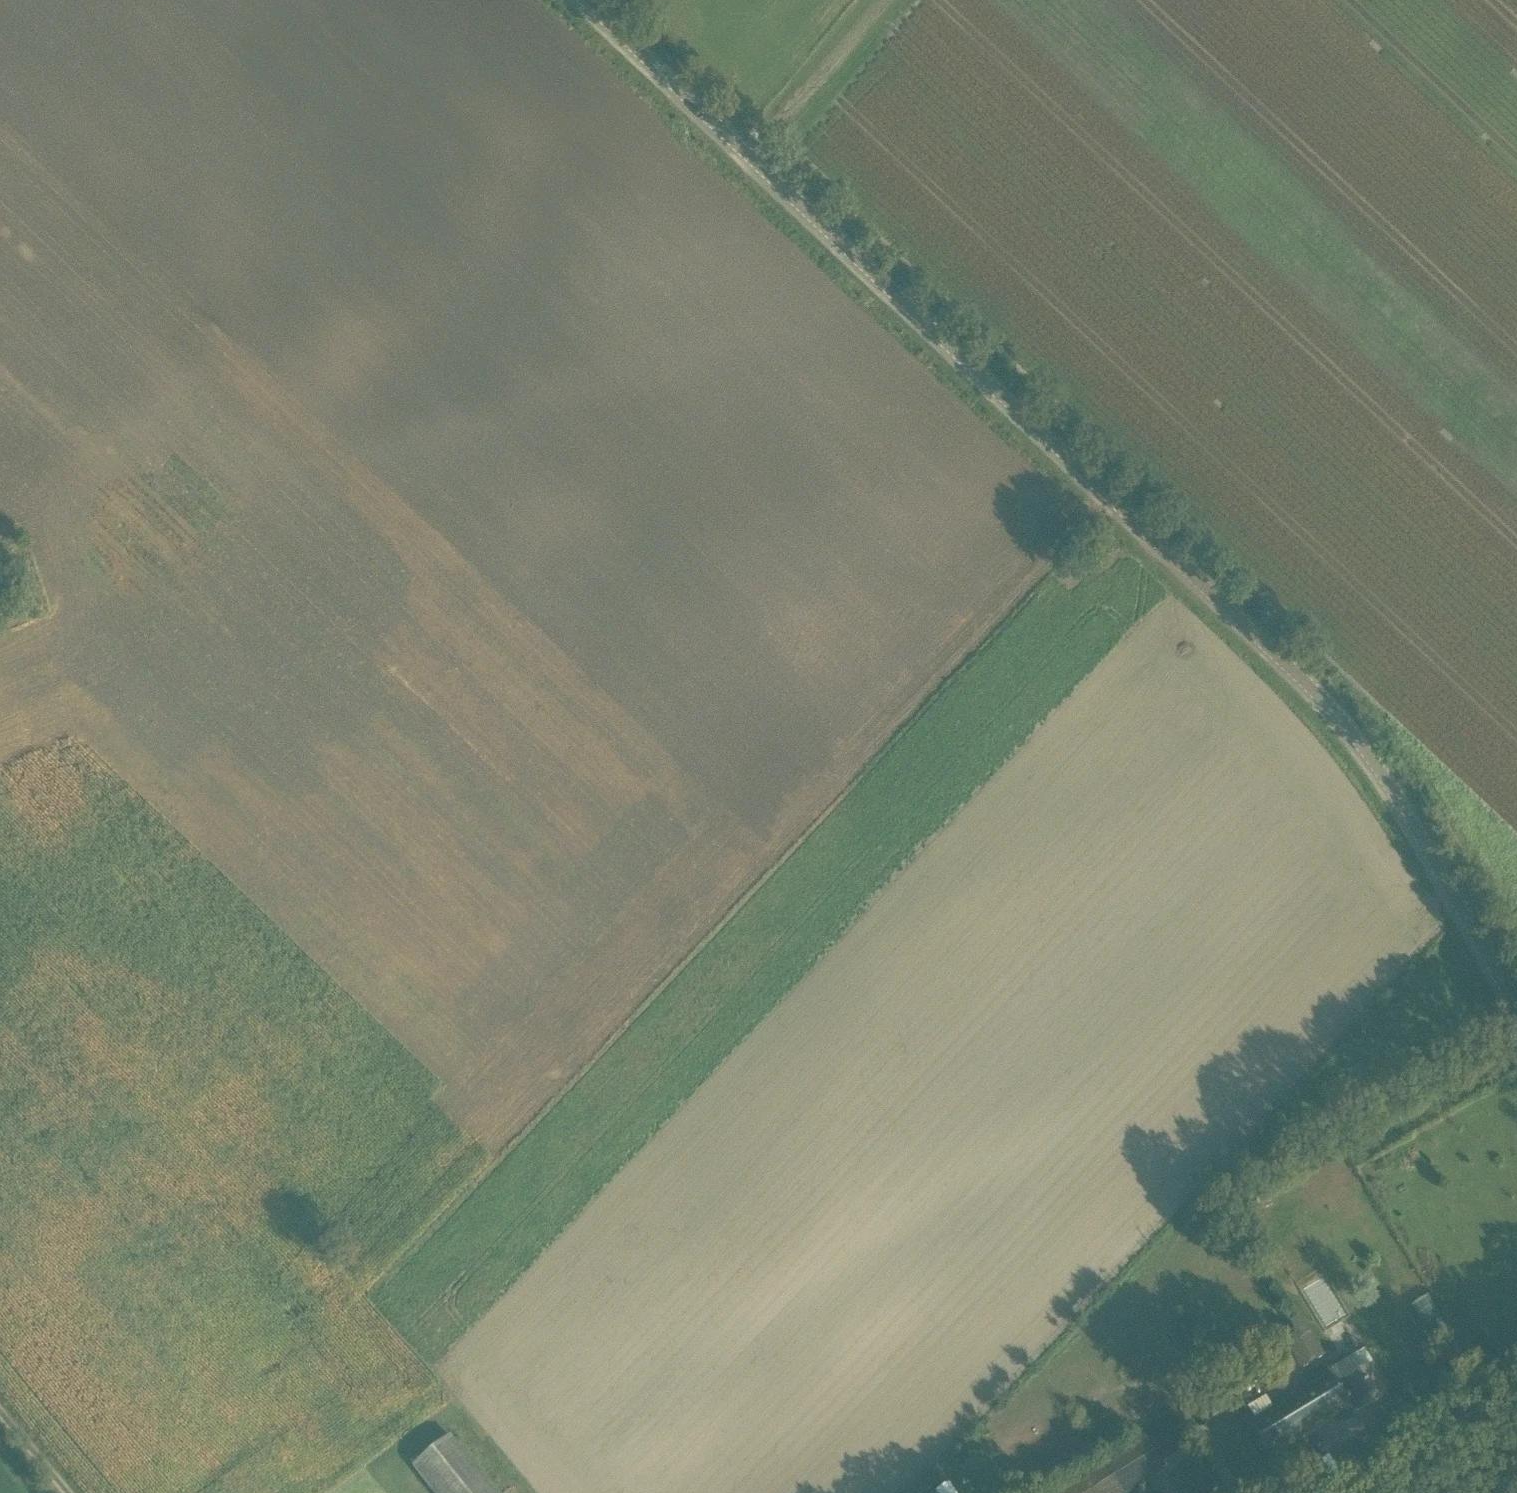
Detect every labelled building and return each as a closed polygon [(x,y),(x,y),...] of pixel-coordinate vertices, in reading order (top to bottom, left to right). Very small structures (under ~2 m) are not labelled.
[(1301,1286),(1326,1328),(1347,1315),(1322,1273),(1301,1286)] [(1301,1369),(1324,1355),(1311,1333),(1288,1346),(1301,1369)] [(1354,1415),(1387,1395),(1371,1368),(1347,1382),(1348,1383),(1339,1389),(1331,1376),(1253,1424),(1272,1455),(1349,1407),(1354,1415)] [(1175,1420),(1148,1436),(1164,1463),(1191,1447),(1175,1420)] [(436,1492),(497,1492),(451,1435),(413,1465),(436,1492)] [(1164,1470),(1144,1436),(1051,1492),(1126,1492),(1164,1470)]
